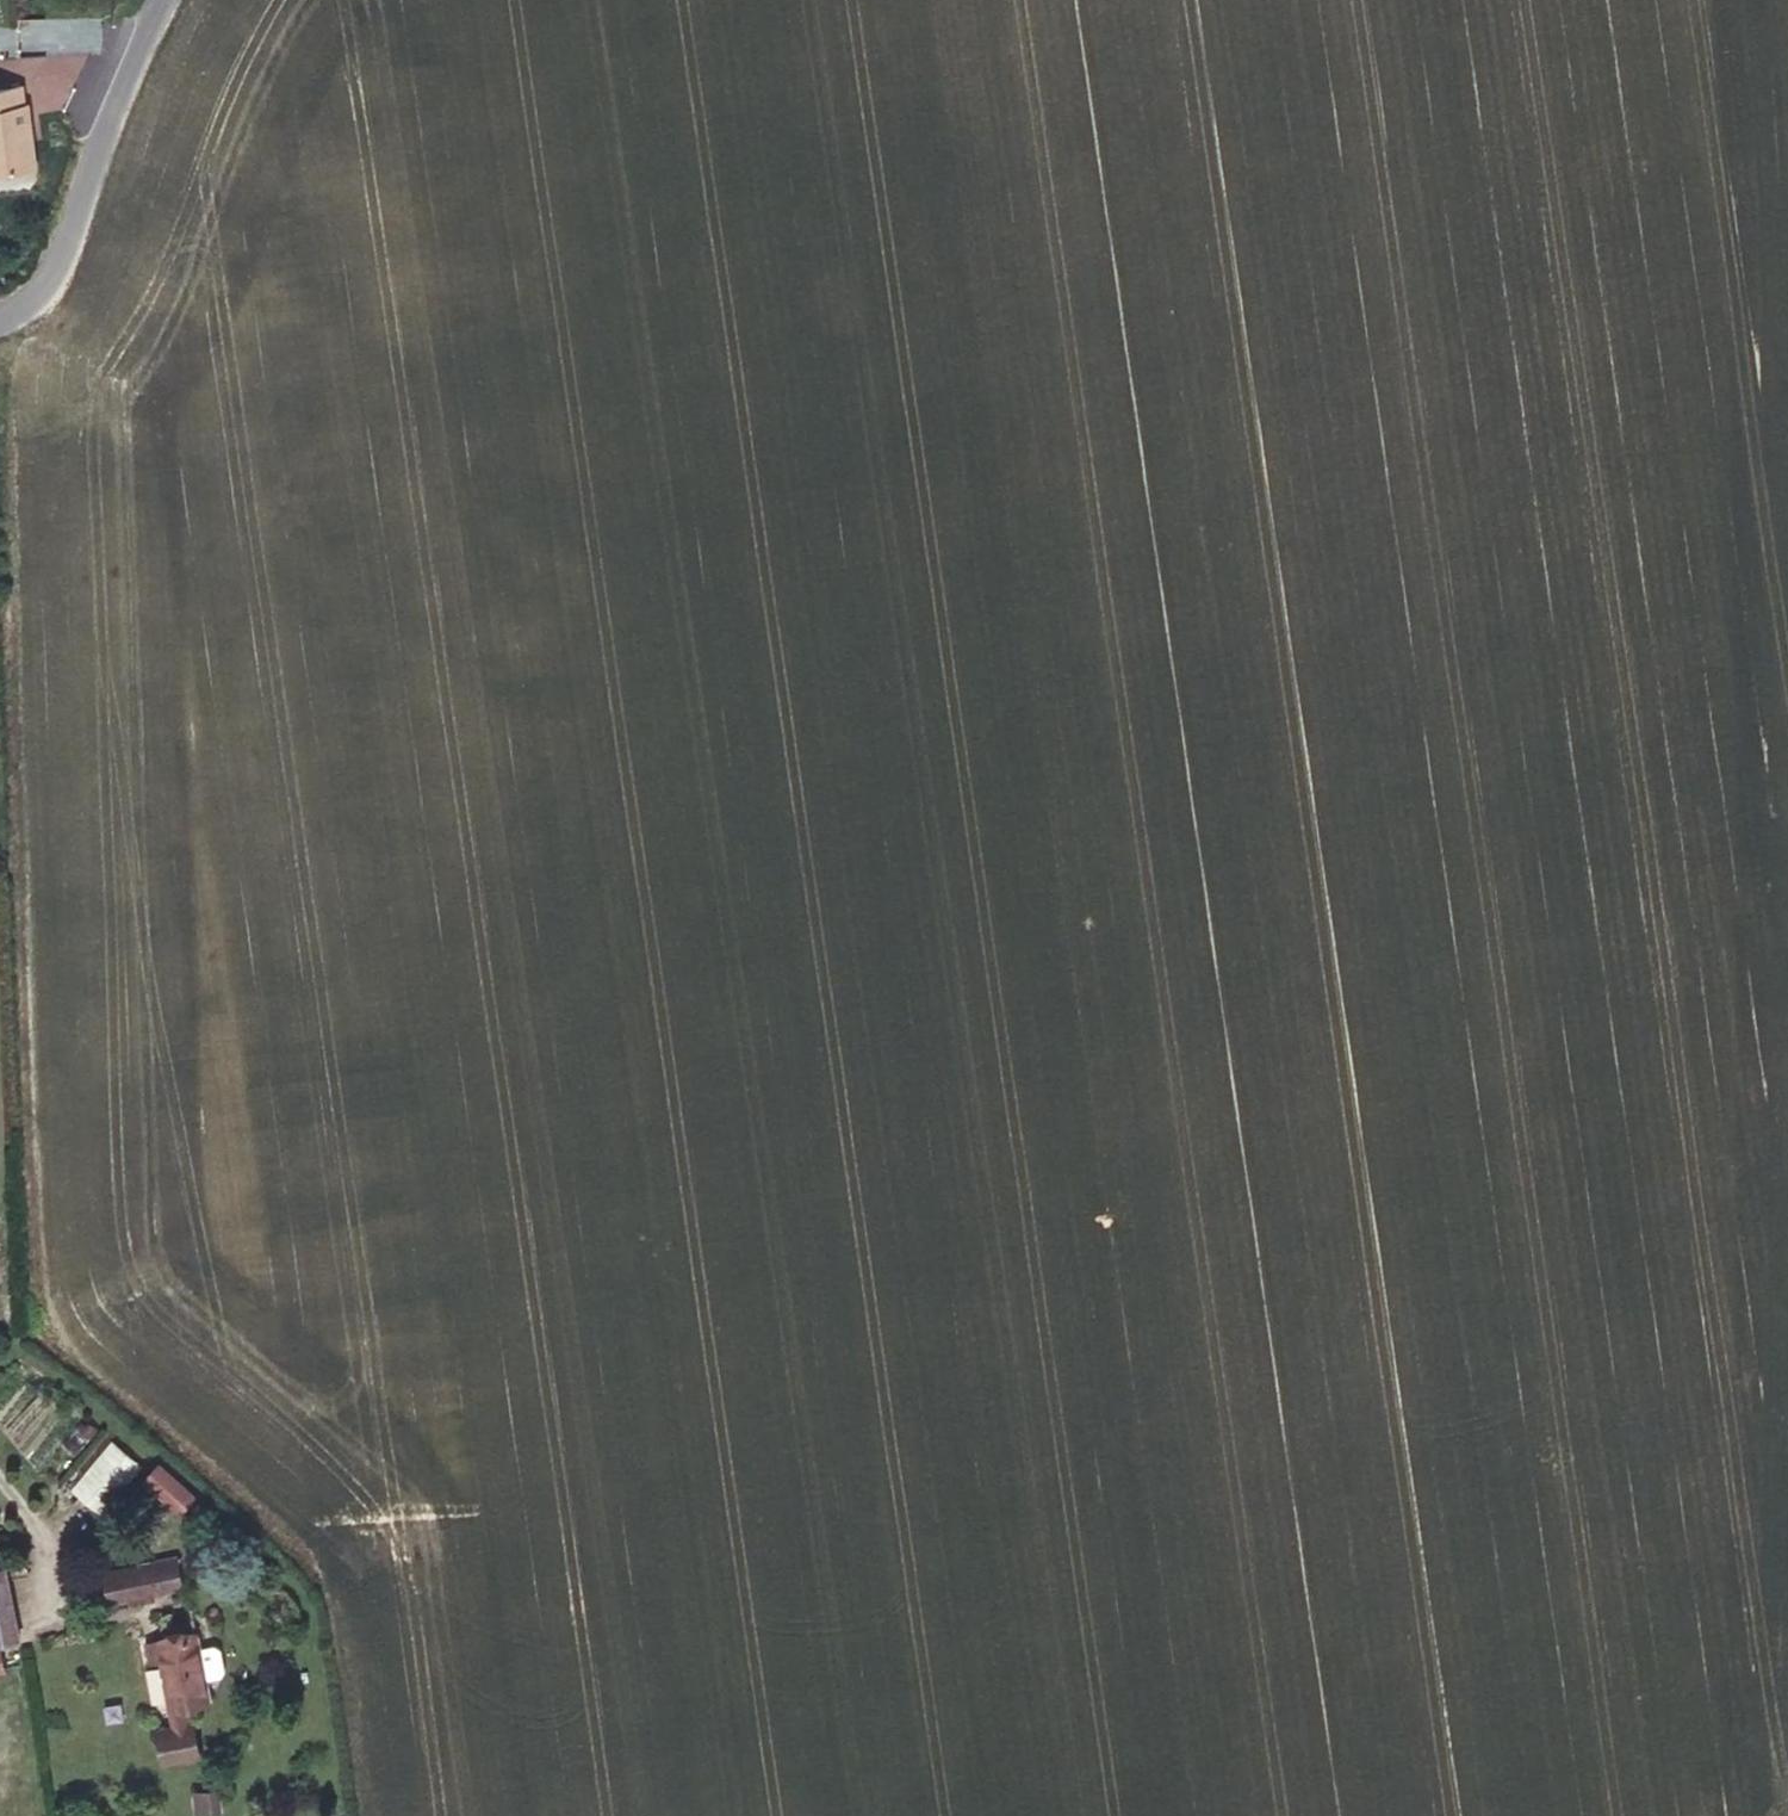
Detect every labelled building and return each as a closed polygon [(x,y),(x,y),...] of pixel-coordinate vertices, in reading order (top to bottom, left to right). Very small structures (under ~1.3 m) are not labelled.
[(27,170),(26,142),(23,142),(23,131),(25,127),(24,106),(21,107),(21,87),(0,88),(0,171),(27,170)] [(70,1485),(102,1512),(144,1461),(111,1435),(70,1485)] [(193,1497),(157,1465),(143,1481),(179,1513),(193,1497)] [(175,1557),(151,1562),(157,1591),(181,1587),(175,1557)] [(151,1562),(105,1571),(110,1600),(144,1594),(152,1592),(157,1591),(151,1562)] [(0,1568),(0,1642),(19,1638),(4,1567),(0,1568)] [(153,1599),(152,1592),(144,1594),(145,1600),(153,1599)] [(173,1726),(157,1729),(163,1761),(198,1754),(187,1705),(208,1701),(202,1674),(215,1672),(220,1664),(218,1652),(211,1647),(197,1649),(194,1634),(146,1643),(149,1661),(160,1659),(173,1726)] [(219,1812),(217,1794),(194,1796),(196,1814),(219,1812)]
